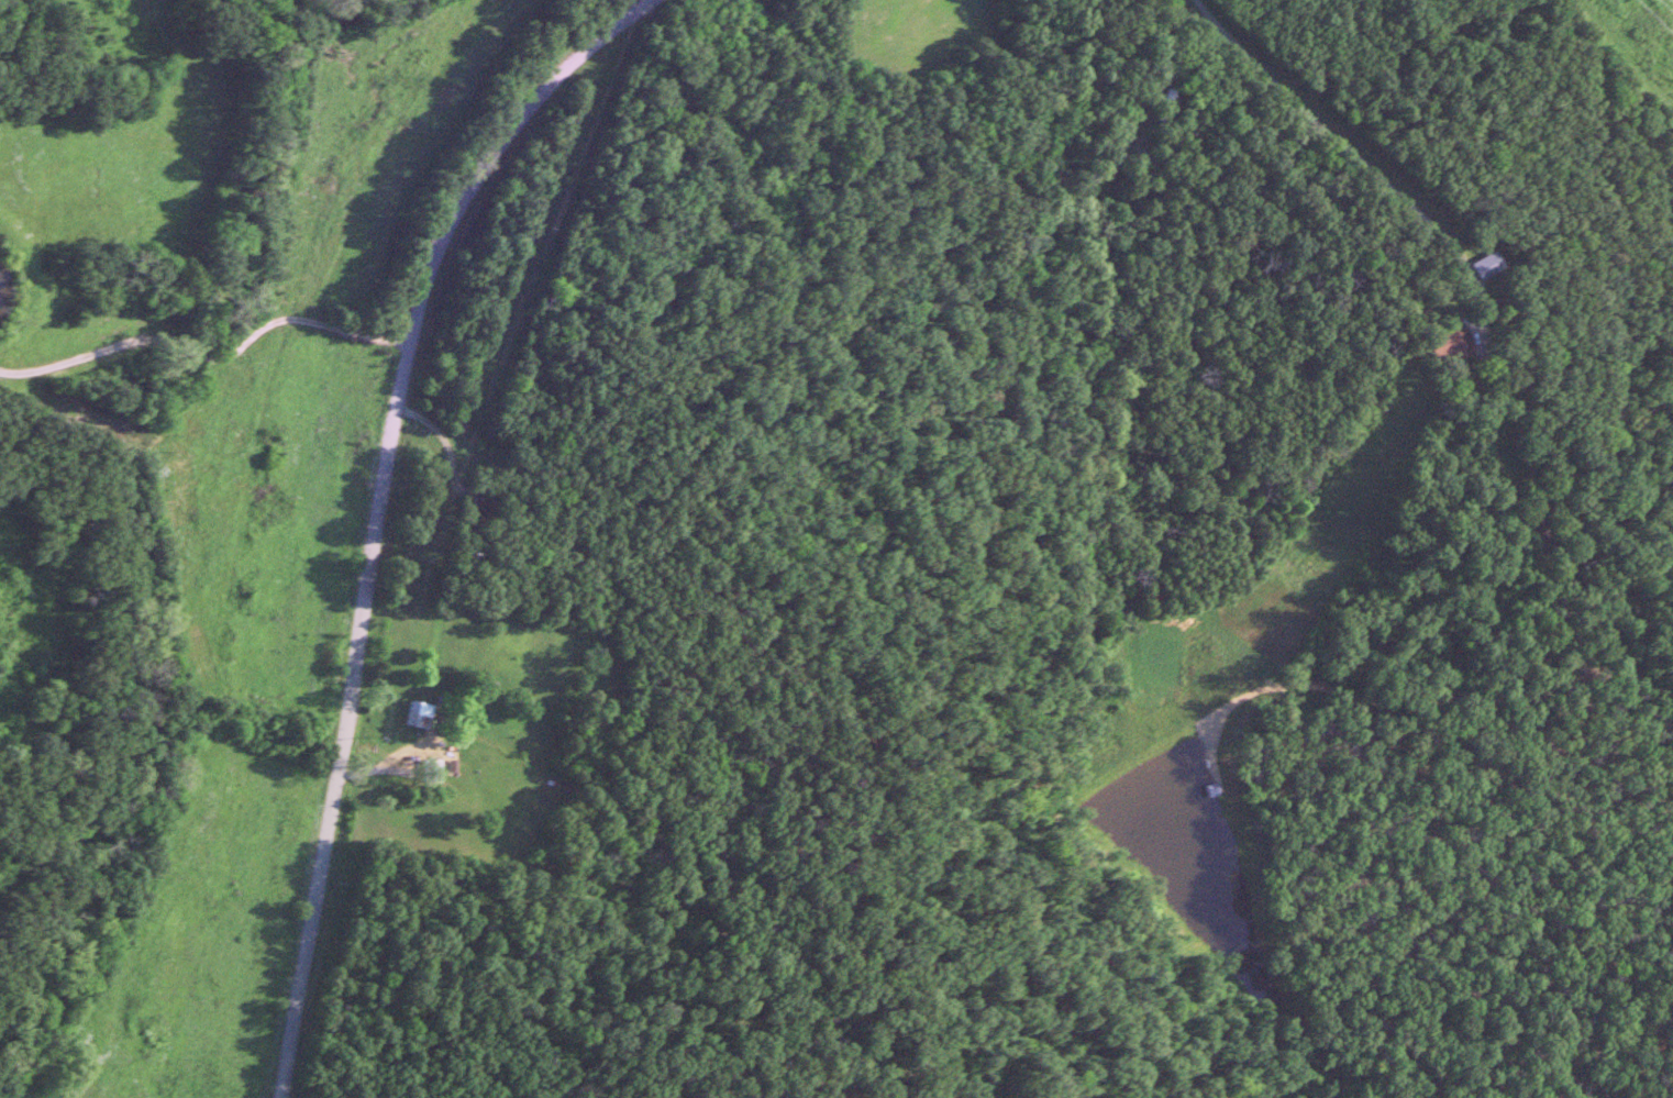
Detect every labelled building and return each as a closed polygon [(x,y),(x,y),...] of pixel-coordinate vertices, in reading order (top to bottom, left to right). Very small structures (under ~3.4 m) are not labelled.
[(1443,359),(1465,352),(1457,325),(1434,332),(1443,359)] [(426,707),(404,702),(398,725),(420,731),(426,707)] [(416,760),(416,784),(435,784),(435,760),(416,760)]
